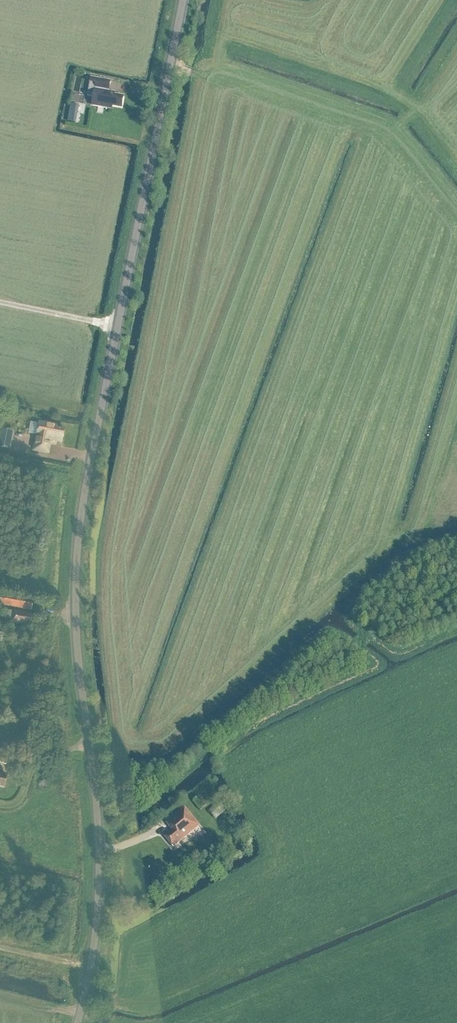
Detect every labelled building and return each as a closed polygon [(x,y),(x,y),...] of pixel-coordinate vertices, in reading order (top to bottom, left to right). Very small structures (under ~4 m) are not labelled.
[(122,108),(124,97),(115,96),(115,93),(109,92),(111,82),(91,78),(88,96),(94,97),(92,106),(112,109),(113,107),(122,108)] [(71,103),(69,112),(78,113),(79,104),(71,103)] [(63,439),(64,430),(56,428),(57,425),(39,422),(33,450),(48,453),(50,444),(51,444),(52,440),(59,441),(60,438),(63,439)] [(0,429),(0,448),(11,450),(14,431),(0,429)] [(33,601),(1,596),(0,600),(0,604),(31,610),(33,601)] [(13,612),(8,611),(6,619),(12,620),(11,622),(28,625),(30,617),(27,616),(28,614),(13,611),(13,612)] [(200,810),(207,805),(199,796),(193,801),(200,810)] [(215,819),(225,811),(218,803),(209,811),(215,819)] [(173,847),(200,825),(185,807),(166,823),(173,830),(165,837),(173,847)]
